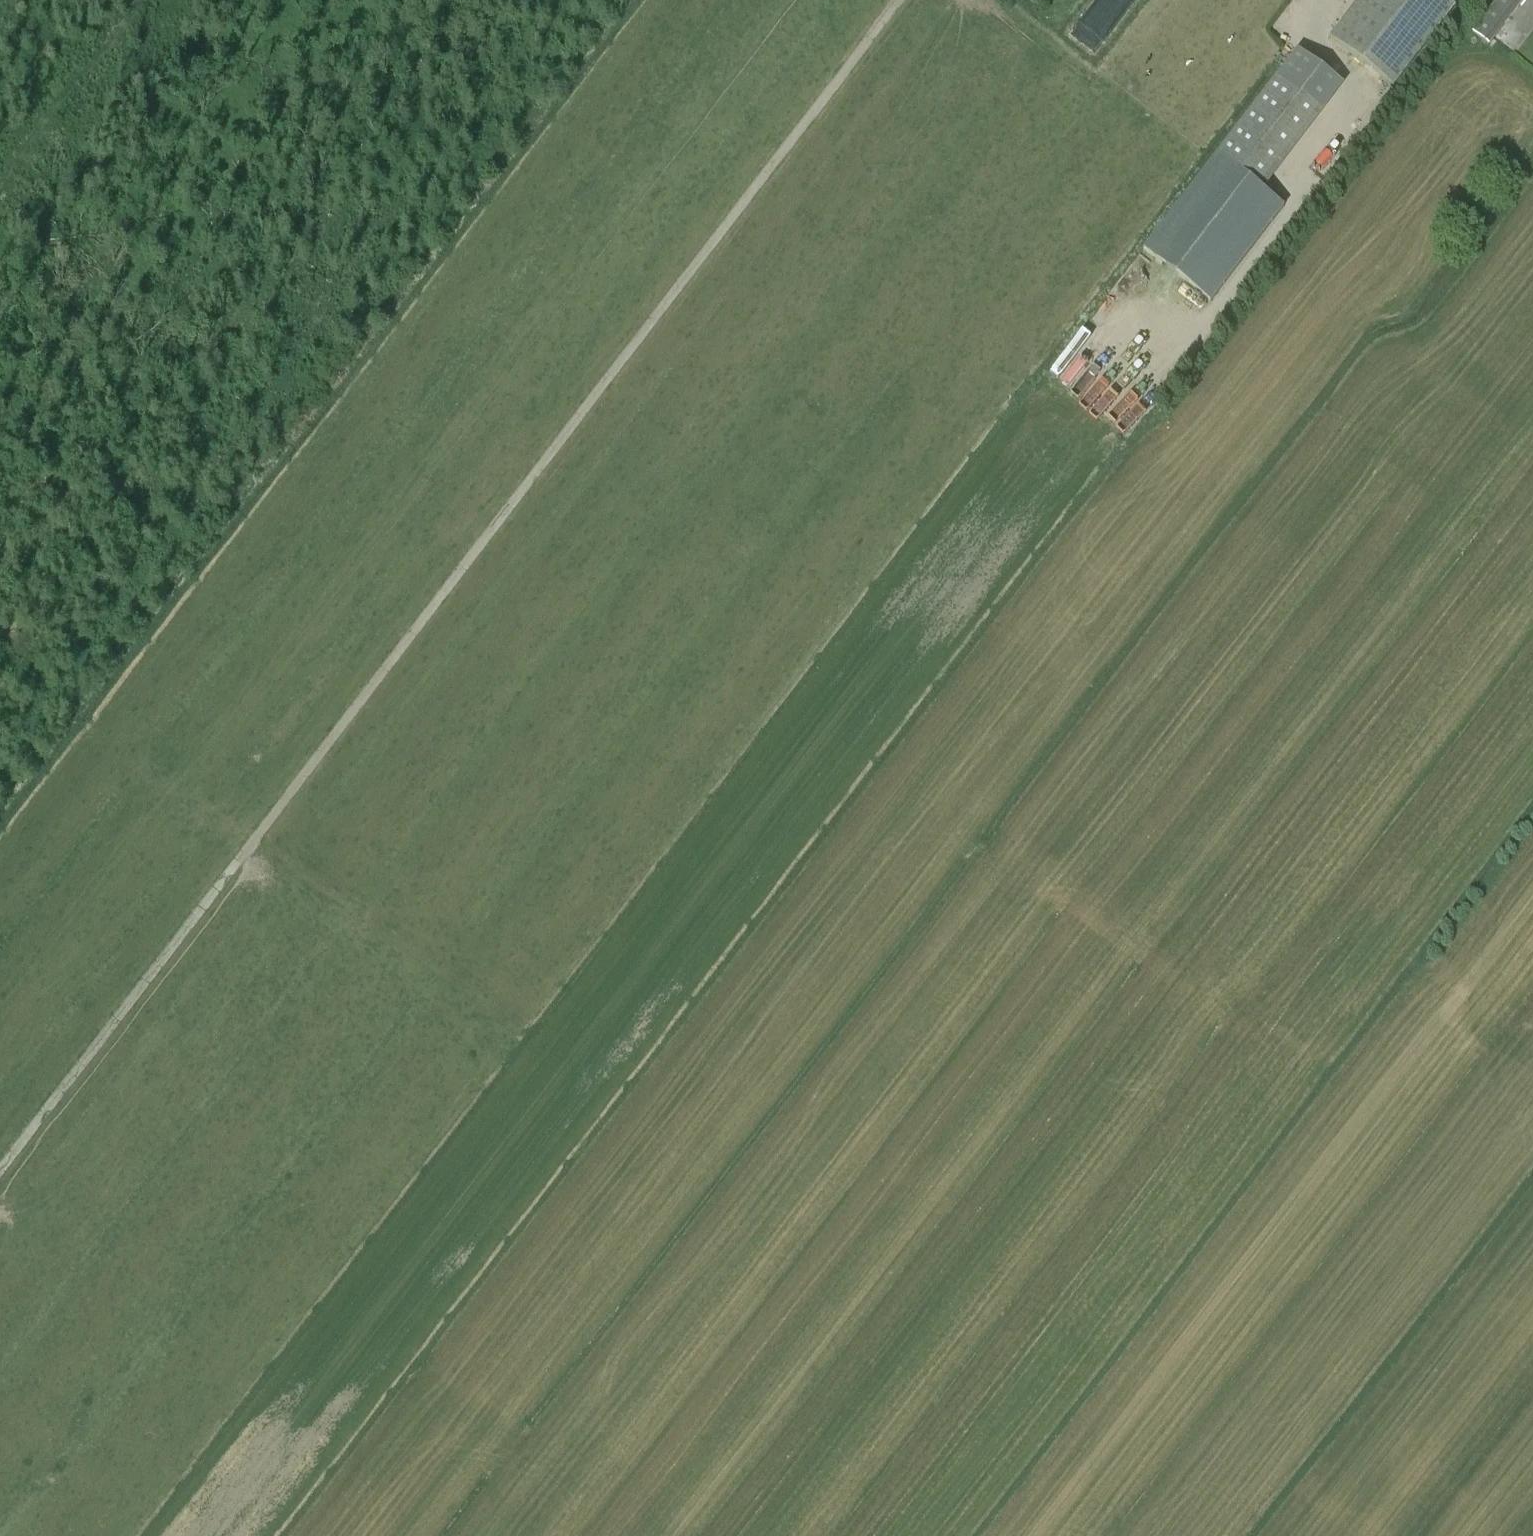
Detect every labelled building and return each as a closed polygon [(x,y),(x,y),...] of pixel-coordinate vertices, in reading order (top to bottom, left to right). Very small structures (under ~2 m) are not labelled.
[(1138,0),(1092,0),(1089,4),(1104,16),(1097,25),(1109,35),(1138,0)] [(1445,0),(1359,0),(1329,39),(1392,88),(1455,8),(1445,0)] [(1473,32),(1489,45),(1524,0),(1498,0),(1473,32)] [(1261,188),(1322,110),(1278,76),(1143,250),(1212,302),(1284,206),(1261,188)] [(1119,384),(1102,409),(1113,416),(1130,391),(1119,384)]
